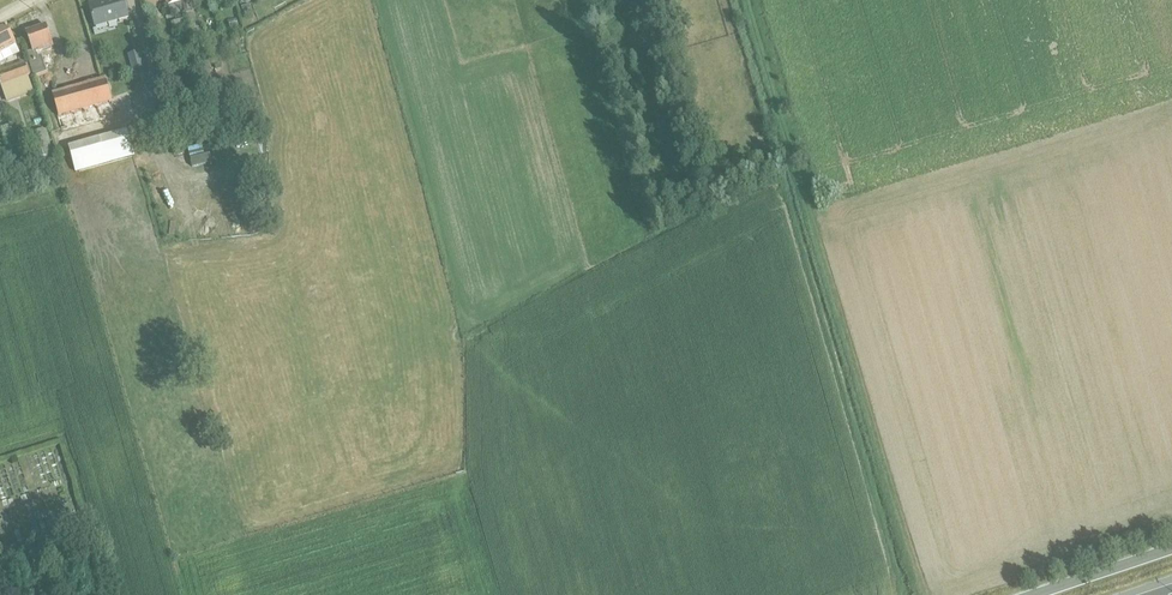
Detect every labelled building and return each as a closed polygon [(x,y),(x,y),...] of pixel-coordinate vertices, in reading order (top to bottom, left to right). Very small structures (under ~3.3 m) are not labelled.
[(89,7),(95,29),(129,19),(124,0),(113,0),(89,7)] [(167,8),(169,8),(171,15),(174,14),(175,18),(183,16),(181,12),(184,11),(181,0),(165,0),(167,8)] [(184,11),(185,14),(195,12),(192,0),(181,0),(184,11)] [(237,20),(228,23),(230,30),(239,28),(237,20)] [(185,21),(172,25),(174,35),(188,31),(185,21)] [(0,31),(0,66),(21,55),(7,28),(0,31)] [(47,28),(26,35),(33,53),(27,55),(34,79),(48,74),(42,57),(39,59),(38,56),(55,50),(47,28)] [(141,53),(128,56),(134,76),(146,72),(141,53)] [(0,73),(0,84),(7,103),(34,93),(29,78),(33,77),(28,66),(26,66),(25,63),(0,73)] [(106,78),(52,93),(60,120),(114,105),(106,78)] [(172,115),(165,117),(176,155),(183,153),(172,115)] [(47,129),(31,133),(37,158),(53,154),(47,129)] [(129,131),(68,147),(76,174),(136,157),(129,131)] [(203,145),(188,148),(193,168),(212,164),(210,156),(205,157),(203,145)]
